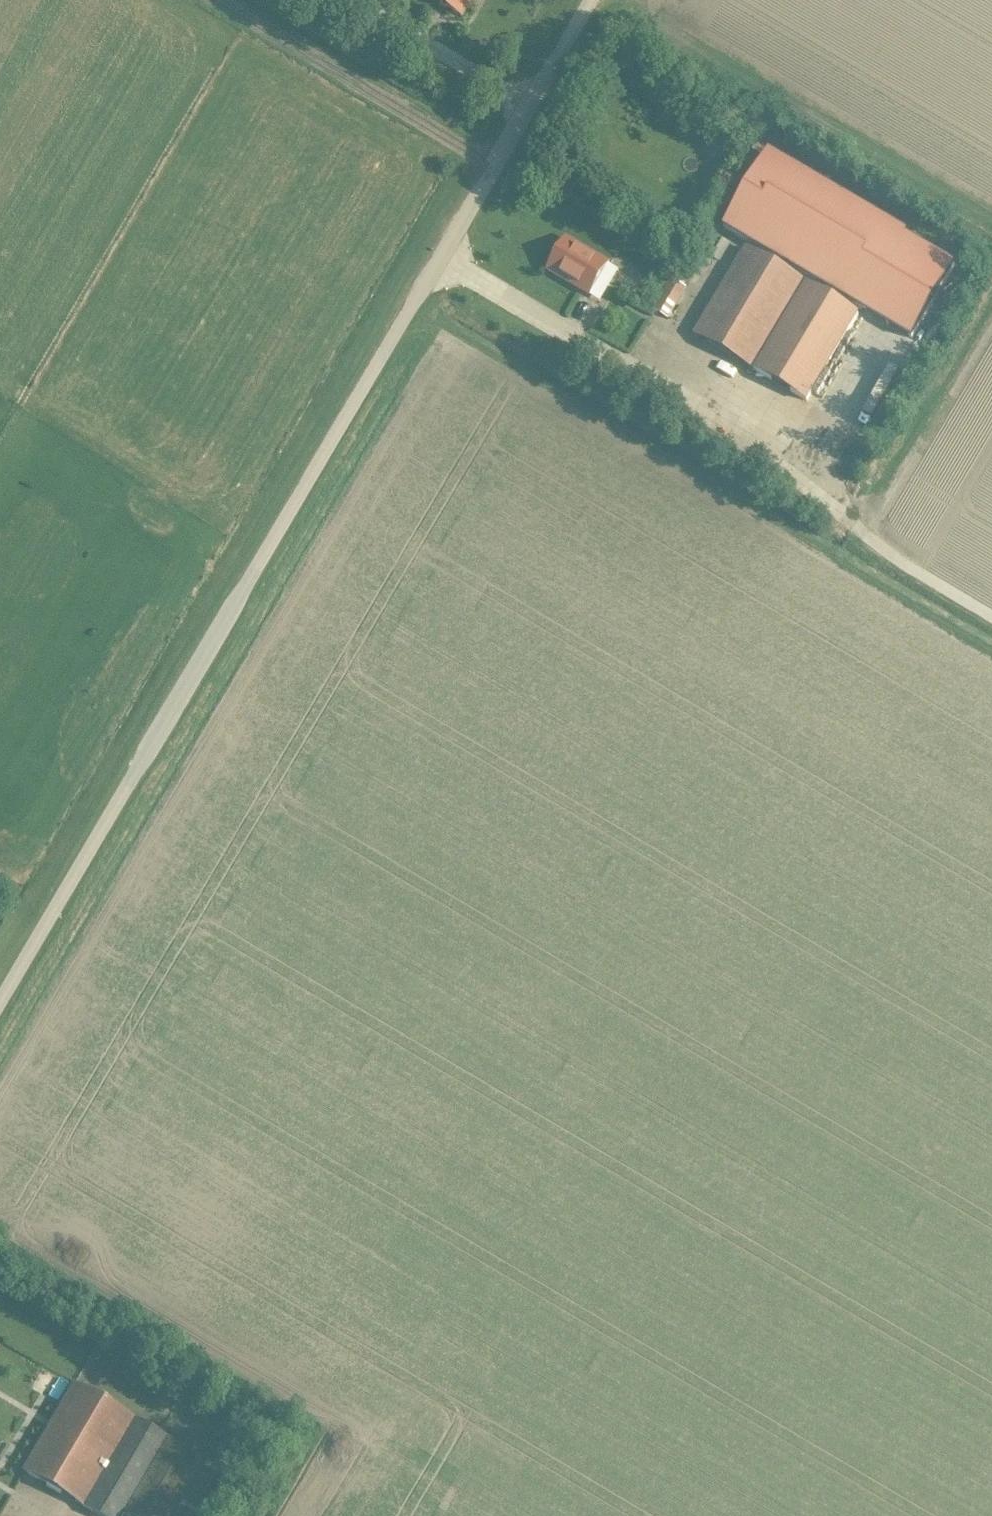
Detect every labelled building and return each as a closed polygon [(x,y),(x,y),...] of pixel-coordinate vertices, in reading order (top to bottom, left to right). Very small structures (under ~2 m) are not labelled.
[(469,0),(434,0),(460,15),(469,0)] [(724,225),(911,337),(954,265),(767,153),(724,225)] [(596,283),(601,287),(607,276),(602,273),(608,263),(566,238),(547,269),(589,294),(596,283)] [(809,285),(761,257),(747,248),(745,248),(694,334),(758,371),(809,285)] [(670,280),(652,310),(669,320),(687,290),(670,280)] [(857,314),(809,285),(758,371),(806,400),(857,314)] [(23,1471),(85,1507),(136,1421),(43,1366),(31,1387),(61,1405),(23,1471)] [(136,1421),(85,1507),(101,1515),(123,1515),(125,1514),(168,1439),(136,1421)] [(125,1514),(128,1515),(165,1515),(199,1458),(168,1439),(125,1514)]
